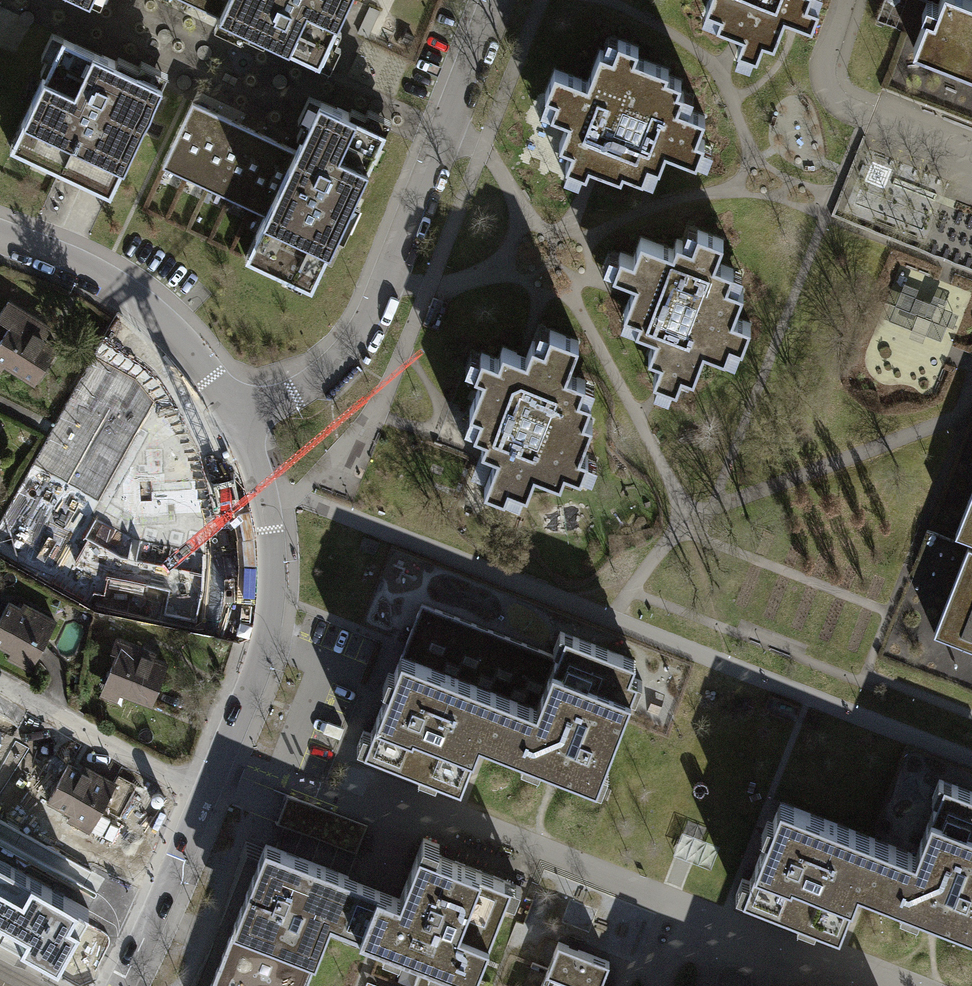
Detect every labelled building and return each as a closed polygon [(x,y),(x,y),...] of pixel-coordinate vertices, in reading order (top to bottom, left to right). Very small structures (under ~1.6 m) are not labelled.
[(319,62),(347,0),(183,0),(319,62)] [(427,0),(362,0),(353,28),(412,47),(427,0)] [(705,8),(720,13),(716,24),(743,34),(737,49),(757,56),(763,40),(774,44),(785,16),(812,26),(819,8),(807,3),(808,0),(708,0),(705,8)] [(914,47),(971,70),(971,0),(940,0),(934,16),(927,13),(914,47)] [(163,83),(61,36),(10,147),(112,194),(163,83)] [(666,74),(668,69),(635,56),(638,47),(618,39),(612,54),(600,49),(587,81),(555,69),(545,94),(556,98),(550,113),(568,119),(559,143),(572,148),(565,164),(586,172),(590,163),(621,175),(623,169),(643,177),(648,162),(659,166),(666,149),(696,161),(705,140),(697,137),(705,116),(678,105),(684,91),(678,89),(681,80),(666,74)] [(296,148),(192,100),(162,166),(265,214),(245,257),(313,288),(386,129),(319,98),(296,148)] [(633,257),(620,252),(612,272),(635,281),(624,312),(639,317),(635,327),(655,335),(648,355),(660,359),(653,378),(676,387),(682,372),(694,376),(704,348),(725,356),(731,341),(742,346),(750,323),(733,316),(743,290),(727,284),(733,269),(715,262),(723,239),(698,230),(692,244),(677,239),(673,249),(641,237),(633,257)] [(890,320),(958,335),(964,304),(929,297),(934,273),(902,267),(890,320)] [(0,341),(0,359),(36,382),(57,348),(34,334),(41,322),(7,301),(0,313),(0,317),(10,324),(0,341)] [(483,375),(469,410),(480,414),(474,431),(486,435),(481,447),(497,453),(484,487),(504,495),(508,484),(527,491),(534,470),(560,480),(565,469),(581,475),(588,455),(580,452),(593,420),(585,417),(591,399),(579,395),(585,380),(567,373),(579,340),(550,330),(544,345),(532,340),(526,356),(503,347),(498,359),(482,353),(474,372),(483,375)] [(149,480),(179,439),(165,429),(176,414),(129,380),(88,436),(149,480)] [(67,507),(71,499),(49,486),(21,533),(72,564),(96,524),(67,507)] [(956,534),(971,541),(971,492),(956,534)] [(201,570),(182,559),(189,548),(161,531),(129,583),(175,612),(201,570)] [(968,546),(934,633),(971,648),(971,548),(968,546)] [(0,619),(0,645),(33,663),(56,621),(34,609),(31,614),(9,602),(0,619)] [(537,707),(556,656),(422,603),(402,654),(516,699),(537,707)] [(537,707),(516,699),(498,746),(602,785),(609,767),(604,766),(631,696),(635,698),(642,681),(630,676),(636,660),(560,631),(553,649),(558,651),(556,656),(537,707)] [(117,652),(104,684),(152,703),(168,665),(153,659),(155,654),(116,638),(111,650),(117,652)] [(364,731),(357,747),(461,787),(480,738),(498,746),(516,699),(402,654),(371,733),(364,731)] [(69,761),(49,799),(95,822),(114,785),(69,761)] [(892,847),(874,894),(971,931),(971,794),(934,780),(927,798),(932,800),(911,854),(892,847)] [(738,878),(732,894),(836,934),(854,887),(874,894),(892,847),(776,802),(746,881),(738,878)] [(397,897),(376,889),(358,933),(418,957),(471,977),(502,899),(511,902),(517,886),(432,853),(435,845),(420,839),(397,897)] [(206,985),(300,985),(326,921),(358,933),(376,889),(262,844),(206,985)] [(58,968),(90,911),(0,861),(0,936),(58,968)] [(584,985),(596,985),(605,961),(555,942),(544,970),(584,985)] [(471,977),(418,957),(407,985),(468,985),(471,977)] [(544,970),(538,985),(584,985),(544,970)]
